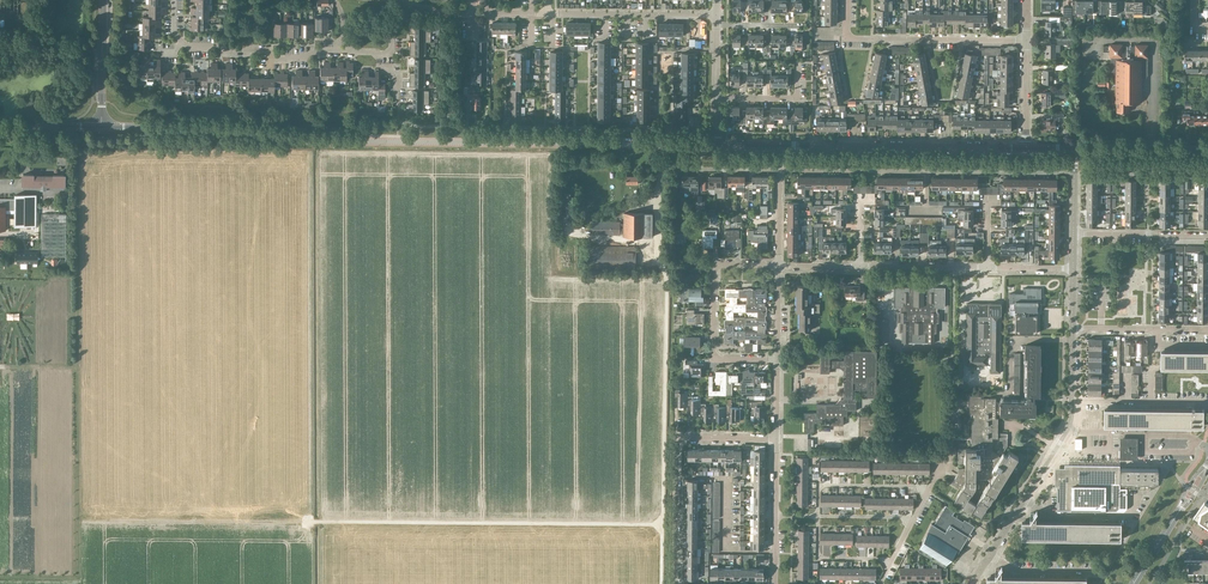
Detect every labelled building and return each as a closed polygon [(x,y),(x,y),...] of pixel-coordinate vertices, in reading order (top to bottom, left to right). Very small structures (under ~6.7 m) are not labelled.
[(744,1),(740,1),(740,0),(733,0),(733,11),(737,11),(737,13),(741,13),(741,9),(744,9),(744,1)] [(756,0),(749,0),(749,1),(744,1),(744,9),(748,9),(748,13),(751,13),(751,11),(756,11),(756,0)] [(768,1),(763,1),(763,0),(756,0),(756,11),(760,11),(760,13),(764,13),(764,9),(767,9),(768,1)] [(768,1),(767,9),(771,9),(771,13),(774,13),(774,11),(779,11),(779,0),(768,0),(768,1)] [(790,1),(786,1),(786,0),(779,0),(779,11),(783,11),(783,13),(787,13),(787,9),(790,9),(790,1)] [(791,1),(790,1),(790,9),(794,9),(793,13),(797,13),(797,12),(802,12),(802,0),(791,0),(791,1)] [(1041,11),(1042,11),(1042,9),(1049,9),(1049,11),(1054,11),(1054,8),(1054,0),(1041,0),(1041,8),(1041,11)] [(1084,12),(1084,0),(1084,1),(1076,1),(1076,0),(1075,0),(1075,6),(1071,6),(1072,0),(1071,0),(1071,6),(1071,15),(1076,15),(1076,11),(1084,12)] [(1096,13),(1096,6),(1092,6),(1092,0),(1092,2),(1084,2),(1084,0),(1084,12),(1092,12),(1092,13),(1096,13)] [(1109,12),(1109,0),(1108,0),(1108,2),(1100,2),(1100,0),(1100,6),(1096,6),(1096,13),(1100,13),(1100,12),(1109,12)] [(1121,17),(1121,6),(1117,6),(1117,0),(1117,2),(1109,2),(1109,0),(1109,12),(1117,12),(1117,13),(1117,17),(1121,17)] [(1133,12),(1133,1),(1133,2),(1125,2),(1125,1),(1124,1),(1124,6),(1121,6),(1121,17),(1121,13),(1125,13),(1125,12),(1133,12)] [(1146,5),(1146,1),(1146,2),(1142,2),(1142,1),(1141,1),(1141,2),(1134,2),(1134,1),(1133,1),(1133,12),(1142,12),(1142,13),(1146,13),(1146,15),(1151,15),(1151,5),(1150,5),(1146,5)] [(1154,5),(1159,10),(1163,6),(1158,1),(1154,5)] [(1071,16),(1071,15),(1071,6),(1063,6),(1063,16),(1071,16)] [(516,35),(516,33),(516,23),(508,22),(508,36),(508,33),(512,33),(512,35),(516,35)] [(1061,22),(1055,22),(1045,22),(1045,27),(1046,27),(1046,35),(1045,35),(1055,35),(1055,30),(1063,31),(1063,27),(1061,27),(1061,22)] [(566,23),(566,34),(574,34),(574,23),(566,23)] [(582,23),(582,35),(590,35),(590,23),(582,23)] [(675,24),(675,35),(683,36),(683,24),(675,24)] [(744,45),(744,37),(741,37),(741,33),(737,33),(737,34),(733,34),(733,46),(740,46),(740,45),(744,45)] [(756,46),(756,34),(751,34),(751,33),(747,33),(747,37),(744,37),(744,45),(749,45),(749,46),(756,46)] [(767,45),(767,37),(764,37),(764,33),(760,33),(760,34),(756,34),(756,46),(763,46),(763,45),(767,45)] [(779,46),(779,35),(774,35),(774,33),(770,33),(770,37),(767,37),(767,45),(767,51),(771,51),(771,47),(772,47),(772,46),(779,46)] [(790,45),(790,37),(787,37),(787,33),(783,33),(783,35),(779,35),(779,46),(786,46),(786,45),(790,45)] [(795,51),(795,47),(802,47),(802,35),(797,35),(797,33),(793,33),(793,37),(790,37),(790,45),(790,59),(793,59),(793,51),(795,51)] [(488,45),(488,41),(476,41),(476,50),(487,50),(487,45),(488,45)] [(1070,41),(1067,41),(1057,41),(1057,44),(1055,44),(1045,44),(1045,49),(1046,49),(1046,52),(1046,54),(1046,57),(1045,57),(1055,57),(1055,52),(1060,52),(1060,44),(1067,44),(1067,47),(1070,47),(1070,41)] [(598,42),(598,50),(610,50),(610,42),(598,42)] [(1141,101),(1141,83),(1145,78),(1146,76),(1146,57),(1148,57),(1148,44),(1135,44),(1135,46),(1122,46),(1122,44),(1109,44),(1109,46),(1103,45),(1103,51),(1109,52),(1109,57),(1111,57),(1111,62),(1109,64),(1109,70),(1113,74),(1116,74),(1115,103),(1117,103),(1117,112),(1128,112),(1128,101),(1141,101)] [(488,50),(487,50),(476,50),(476,58),(487,59),(487,54),(488,54),(488,50)] [(550,51),(550,59),(562,60),(562,52),(552,51),(550,51)] [(824,61),(835,59),(834,52),(819,54),(820,57),(823,57),(824,61)] [(874,59),(885,62),(888,62),(889,59),(886,58),(887,54),(875,52),(874,59)] [(682,53),(682,61),(693,61),(693,53),(688,53),(682,53)] [(914,62),(925,60),(924,53),(909,55),(910,59),(913,58),(914,62)] [(963,60),(975,63),(978,63),(979,60),(975,60),(976,55),(965,53),(963,60)] [(488,59),(487,59),(476,58),(476,67),(487,67),(487,62),(488,62),(488,59)] [(825,68),(837,66),(835,59),(824,61),(821,61),(821,65),(824,64),(825,68)] [(884,66),(885,62),(874,59),(872,66),(884,69),(887,69),(888,66),(884,66)] [(915,69),(927,67),(925,60),(914,62),(911,62),(911,66),(914,65),(915,69)] [(974,67),(975,63),(963,60),(962,67),(973,70),(977,71),(977,67),(974,67)] [(1095,71),(1104,71),(1104,63),(1095,62),(1095,71)] [(826,75),(838,73),(837,66),(825,68),(822,69),(822,72),(826,71),(826,75)] [(883,73),(884,69),(872,66),(871,73),(882,76),(888,77),(889,74),(883,73)] [(488,67),(487,67),(476,67),(476,75),(487,75),(487,71),(488,71),(488,67)] [(916,76),(928,74),(927,67),(915,69),(912,69),(913,73),(916,72),(916,76)] [(973,74),(973,70),(962,67),(961,74),(972,77),(975,78),(976,74),(973,74)] [(743,79),(743,69),(735,69),(735,75),(731,75),(731,86),(739,86),(739,78),(743,79)] [(752,71),(752,75),(747,75),(747,69),(743,69),(743,79),(743,82),(747,82),(747,86),(755,86),(755,71),(752,71)] [(767,82),(767,69),(763,69),(763,75),(758,75),(759,71),(755,71),(755,86),(763,86),(763,82),(767,82)] [(779,86),(779,75),(771,75),(771,69),(767,69),(767,82),(770,82),(770,86),(779,86)] [(779,75),(779,86),(787,86),(787,82),(791,82),(791,69),(787,69),(787,75),(779,75)] [(1055,75),(1053,74),(1053,70),(1043,70),(1042,75),(1043,75),(1043,83),(1042,83),(1053,83),(1053,79),(1055,79),(1055,75)] [(598,80),(598,81),(610,81),(610,73),(598,73),(598,80)] [(828,82),(839,80),(838,73),(826,75),(823,76),(824,79),(827,78),(828,82)] [(881,80),(882,76),(871,73),(869,80),(881,83),(884,84),(885,80),(881,80)] [(918,83),(929,81),(928,74),(916,76),(913,76),(914,80),(917,79),(918,83)] [(971,81),(972,77),(961,74),(959,81),(971,84),(974,85),(975,81),(971,81)] [(488,76),(487,75),(476,75),(476,84),(486,84),(487,79),(488,79),(488,76)] [(829,89),(841,87),(839,80),(828,82),(824,83),(825,86),(828,85),(829,89)] [(880,87),(881,83),(869,80),(868,88),(879,90),(883,91),(883,87),(880,87)] [(919,90),(930,88),(929,81),(918,83),(914,84),(915,87),(918,86),(919,90)] [(970,88),(971,84),(959,81),(958,89),(969,91),(973,92),(973,88),(970,88)] [(550,82),(550,90),(555,90),(561,90),(562,90),(562,82),(550,82)] [(598,83),(598,90),(610,91),(610,83),(598,82),(598,83)] [(830,96),(842,94),(841,87),(829,89),(826,90),(826,93),(830,92),(830,96)] [(879,94),(879,90),(868,88),(866,95),(881,98),(882,94),(879,94)] [(920,97),(932,95),(930,88),(919,90),(916,91),(916,94),(920,93),(920,97)] [(521,89),(515,89),(511,89),(511,94),(509,94),(509,98),(511,98),(521,98),(521,90),(521,89)] [(968,95),(969,91),(958,89),(956,96),(971,99),(972,95),(968,95)] [(555,98),(566,99),(566,94),(567,94),(567,90),(562,90),(561,90),(555,90),(555,98)] [(681,91),(681,98),(682,98),(688,99),(693,99),(693,91),(681,91)] [(1051,106),(1051,92),(1041,92),(1041,93),(1041,96),(1041,98),(1041,101),(1041,106),(1051,106)] [(831,99),(832,104),(843,102),(842,94),(830,96),(827,97),(828,100),(831,99)] [(920,97),(917,98),(918,101),(921,100),(922,104),(933,102),(932,95),(920,97)] [(521,107),(521,98),(511,98),(511,103),(509,103),(509,106),(511,106),(521,107)] [(567,99),(566,99),(555,98),(555,107),(566,107),(566,102),(567,102),(567,99)] [(688,99),(682,98),(677,98),(677,103),(675,103),(675,107),(677,107),(688,107),(688,99)] [(521,115),(521,107),(511,106),(511,111),(509,111),(509,115),(511,115),(521,115)] [(567,107),(566,107),(555,107),(555,115),(566,115),(566,111),(567,111),(567,107)] [(688,116),(688,107),(677,107),(677,112),(675,112),(675,116),(677,116),(688,116)] [(742,123),(742,114),(739,114),(739,107),(731,107),(730,119),(735,119),(735,123),(742,123)] [(755,118),(755,107),(746,107),(746,110),(742,110),(742,114),(742,123),(746,124),(746,117),(750,117),(750,118),(755,118)] [(766,124),(767,110),(763,110),(763,107),(755,107),(755,118),(759,118),(759,120),(762,120),(762,124),(766,124)] [(778,119),(778,107),(770,107),(770,111),(767,110),(766,124),(774,124),(774,119),(778,119)] [(790,124),(790,111),(787,111),(787,107),(778,107),(778,119),(783,119),(782,124),(790,124)] [(807,111),(802,111),(802,107),(794,107),(794,110),(790,110),(790,111),(790,124),(798,124),(798,121),(807,122),(807,111)] [(1188,124),(1195,124),(1195,111),(1183,111),(1183,120),(1188,120),(1188,124)] [(598,113),(598,121),(610,121),(610,113),(598,113)] [(1059,125),(1059,117),(1063,117),(1063,113),(1055,113),(1051,113),(1051,119),(1042,119),(1041,132),(1046,132),(1046,129),(1055,129),(1055,125),(1059,125)] [(521,124),(521,115),(511,115),(511,120),(509,120),(509,124),(521,124)] [(567,115),(566,115),(555,115),(555,124),(566,124),(566,119),(567,119),(567,115)] [(687,125),(688,116),(677,116),(677,120),(675,120),(675,125),(687,125)] [(1011,125),(1010,125),(1010,117),(1007,117),(1007,120),(1003,120),(1003,132),(1010,132),(1010,131),(1011,131),(1011,125)] [(33,174),(23,174),(23,181),(21,181),(21,185),(23,185),(23,188),(40,189),(40,190),(46,190),(46,189),(63,189),(63,186),(65,186),(65,182),(63,182),(64,175),(53,175),(53,176),(33,175),(33,174)] [(690,191),(690,176),(682,176),(682,179),(674,179),(674,186),(687,186),(687,191),(690,191)] [(736,186),(736,176),(728,176),(728,186),(736,186)] [(748,181),(744,181),(745,176),(736,176),(736,186),(736,191),(744,191),(744,198),(748,198),(748,181)] [(760,187),(760,176),(752,176),(752,181),(748,181),(748,198),(748,200),(752,200),(752,191),(756,191),(756,187),(760,187)] [(760,176),(760,187),(768,187),(769,176),(760,176)] [(724,198),(724,187),(721,187),(721,177),(709,177),(709,189),(715,188),(714,193),(717,193),(717,197),(724,198)] [(915,189),(915,196),(925,194),(925,186),(923,186),(923,178),(915,178),(915,189)] [(1011,190),(1011,179),(1003,179),(1003,187),(1001,187),(1001,194),(1011,194),(1011,190)] [(5,230),(5,209),(15,210),(14,225),(35,225),(36,195),(15,195),(15,199),(0,199),(0,230),(5,230)] [(884,217),(884,212),(889,212),(890,209),(874,209),(874,217),(884,217)] [(620,221),(592,221),(592,234),(620,235),(620,233),(624,233),(624,237),(652,237),(652,213),(624,213),(624,223),(620,223),(620,221)] [(41,214),(41,256),(66,256),(66,214),(41,214)] [(889,220),(889,217),(884,217),(874,217),(874,225),(884,225),(884,220),(889,220)] [(973,218),(963,217),(958,217),(958,221),(963,221),(963,225),(973,225),(973,218)] [(1017,218),(1016,218),(1001,218),(1001,226),(1011,226),(1011,221),(1017,221),(1017,218)] [(1170,223),(1170,218),(1159,218),(1159,226),(1173,226),(1173,223),(1170,223)] [(748,239),(748,242),(757,242),(757,247),(767,247),(767,230),(767,228),(767,225),(758,225),(757,230),(748,230),(748,239)] [(1008,253),(1009,244),(1009,233),(1014,233),(1014,229),(1005,229),(1005,232),(1005,239),(1000,238),(1000,244),(1001,244),(1001,253),(1008,253)] [(717,237),(717,230),(703,230),(702,247),(713,247),(713,237),(717,237)] [(739,237),(739,230),(725,230),(725,247),(725,248),(730,248),(730,247),(735,247),(736,237),(739,237)] [(1016,254),(1024,254),(1024,245),(1028,245),(1028,230),(1024,230),(1024,239),(1020,239),(1016,239),(1016,254)] [(990,246),(997,246),(997,233),(989,234),(990,246)] [(838,242),(838,252),(846,252),(846,242),(841,242),(842,237),(838,237),(838,242)] [(883,237),(879,237),(879,242),(874,242),(874,252),(882,252),(882,242),(883,242),(883,237)] [(882,242),(882,252),(891,252),(891,237),(883,237),(883,242),(882,242)] [(964,243),(959,243),(959,238),(955,238),(955,253),(964,253),(964,243)] [(974,239),(968,239),(968,238),(964,238),(964,243),(964,253),(973,253),(973,244),(974,244),(974,239)] [(1016,239),(1016,238),(1013,238),(1013,244),(1009,244),(1008,253),(1016,254),(1016,239)] [(910,245),(910,240),(900,240),(900,245),(901,245),(901,255),(910,255),(910,245)] [(910,245),(910,255),(918,255),(918,240),(914,240),(914,245),(910,245)] [(937,240),(932,240),(928,240),(928,255),(937,255),(937,244),(937,240)] [(937,244),(937,255),(945,255),(946,245),(941,245),(941,240),(937,240),(937,244)] [(1045,250),(1038,250),(1035,250),(1035,258),(1038,258),(1038,254),(1048,254),(1048,258),(1059,258),(1059,250),(1045,250)] [(37,252),(17,252),(17,263),(37,263),(37,252)] [(65,259),(63,259),(61,259),(59,261),(58,262),(58,264),(58,266),(60,268),(61,269),(63,269),(65,269),(67,268),(68,266),(68,264),(68,262),(67,260),(65,259)] [(819,312),(820,303),(808,303),(808,285),(796,285),(796,312),(799,312),(799,330),(811,330),(811,312),(819,312)] [(704,288),(689,288),(689,286),(685,286),(685,288),(680,288),(680,301),(696,301),(696,305),(704,305),(704,288)] [(859,291),(859,286),(845,286),(845,296),(857,296),(857,300),(864,300),(864,291),(859,291)] [(924,287),(924,286),(913,286),(913,287),(895,287),(894,307),(900,307),(900,312),(897,312),(897,322),(900,322),(899,332),(902,332),(902,342),(934,343),(934,332),(937,333),(937,322),(939,322),(939,312),(937,312),(937,307),(943,307),(943,287),(924,287)] [(739,297),(739,290),(735,290),(735,288),(725,288),(725,297),(729,297),(729,302),(726,302),(726,306),(733,306),(734,304),(737,304),(737,297),(739,297)] [(753,297),(753,290),(753,288),(744,288),(744,290),(739,290),(739,297),(747,297),(747,304),(754,304),(754,297),(753,297)] [(758,306),(765,306),(765,303),(762,302),(762,297),(766,297),(766,289),(756,288),(756,290),(753,290),(753,297),(754,297),(754,304),(758,304),(758,306)] [(1009,293),(1009,302),(1013,302),(1015,302),(1015,312),(1019,312),(1019,311),(1021,311),(1021,314),(1016,314),(1016,333),(1025,333),(1025,335),(1028,335),(1028,333),(1037,333),(1037,315),(1036,315),(1036,312),(1038,312),(1038,300),(1040,300),(1040,296),(1041,296),(1041,288),(1023,288),(1023,291),(1025,291),(1025,293),(1009,293)] [(967,303),(966,364),(987,365),(987,366),(989,368),(990,368),(990,372),(1000,372),(1001,303),(984,303),(967,303)] [(745,312),(745,304),(737,304),(734,304),(733,306),(726,306),(725,306),(725,314),(726,314),(726,319),(725,319),(733,319),(733,317),(733,311),(745,312)] [(754,304),(747,304),(745,304),(745,312),(757,312),(757,317),(758,320),(766,320),(766,319),(765,319),(765,315),(766,315),(766,306),(765,306),(758,306),(758,304),(754,304)] [(704,324),(704,313),(694,313),(694,310),(687,309),(686,324),(704,324)] [(1169,321),(1169,313),(1158,313),(1158,321),(1169,321)] [(1197,313),(1194,313),(1194,317),(1197,317),(1197,321),(1207,321),(1207,313),(1197,313)] [(745,325),(745,317),(733,317),(733,319),(725,319),(724,328),(726,328),(726,333),(724,333),(733,333),(733,331),(733,325),(745,325)] [(757,317),(745,317),(745,325),(757,325),(757,331),(757,333),(766,333),(765,333),(765,328),(766,329),(766,320),(758,320),(757,317)] [(745,339),(745,331),(733,331),(733,333),(724,333),(724,343),(733,343),(733,339),(745,339)] [(757,331),(745,331),(745,339),(757,339),(757,343),(766,344),(766,333),(757,333),(757,331)] [(703,352),(704,344),(700,344),(700,336),(691,336),(691,338),(684,338),(684,347),(694,347),(694,352),(703,352)] [(1040,395),(1040,345),(1024,345),(1024,356),(1027,356),(1026,401),(1000,400),(1000,402),(1000,414),(1036,415),(1036,402),(1040,402),(1040,395)] [(820,353),(820,373),(829,373),(830,367),(844,368),(843,399),(840,399),(836,403),(836,404),(852,404),(852,410),(856,410),(856,398),(854,398),(854,389),(867,389),(867,397),(876,397),(876,351),(844,350),(844,360),(830,360),(830,353),(820,353)] [(1160,352),(1160,366),(1207,366),(1207,352),(1160,352)] [(703,377),(703,364),(697,364),(697,360),(685,360),(685,364),(689,364),(689,377),(703,377)] [(808,377),(808,367),(800,366),(800,371),(803,371),(803,377),(808,377)] [(754,371),(749,371),(749,370),(744,370),(744,372),(741,372),(741,371),(740,371),(740,382),(740,395),(745,395),(754,395),(754,391),(746,391),(746,382),(754,382),(754,371)] [(726,395),(726,371),(716,371),(716,382),(720,382),(720,390),(712,390),(712,386),(709,386),(709,395),(726,395)] [(740,382),(740,371),(735,371),(735,372),(726,372),(726,371),(726,395),(732,395),(732,382),(740,382)] [(754,395),(765,395),(765,392),(760,391),(760,382),(765,382),(765,372),(759,371),(759,372),(755,372),(755,371),(754,371),(754,382),(754,391),(754,395)] [(687,396),(688,396),(688,392),(680,392),(680,389),(675,389),(675,397),(678,397),(678,406),(687,406),(687,404),(687,396)] [(981,397),(981,395),(968,395),(968,406),(969,406),(969,413),(969,417),(969,418),(971,418),(971,438),(971,441),(971,448),(971,449),(980,449),(980,448),(984,448),(984,450),(992,451),(992,438),(998,438),(998,435),(998,433),(998,426),(998,418),(995,418),(995,414),(1000,414),(1000,402),(996,402),(996,398),(990,397),(984,397),(981,397)] [(693,396),(688,396),(687,396),(687,404),(691,404),(691,413),(700,414),(700,412),(700,404),(701,399),(693,399),(693,396)] [(730,412),(730,421),(739,421),(739,419),(743,419),(743,416),(743,404),(743,401),(739,401),(739,404),(739,407),(731,407),(732,404),(726,404),(726,412),(730,412)] [(765,412),(765,406),(762,406),(762,402),(751,402),(751,407),(754,407),(754,421),(764,421),(764,412),(765,412)] [(713,412),(713,407),(706,406),(706,404),(700,404),(700,412),(704,412),(704,421),(713,421),(713,412)] [(726,412),(726,407),(719,407),(719,404),(713,404),(713,407),(713,412),(717,412),(717,421),(726,421),(726,412)] [(836,404),(826,404),(816,404),(816,413),(804,413),(804,431),(813,431),(814,422),(829,423),(829,425),(843,425),(843,416),(847,416),(847,410),(852,410),(852,404),(836,404)] [(1104,410),(1104,424),(1202,425),(1202,411),(1104,410)] [(1136,457),(1136,439),(1121,439),(1121,457),(1136,457)] [(965,464),(965,468),(958,468),(958,474),(951,483),(961,489),(959,492),(954,500),(963,506),(965,507),(965,509),(966,511),(967,512),(970,512),(971,511),(980,517),(1007,473),(1009,474),(1009,473),(1014,466),(1012,465),(1015,461),(1018,456),(1014,454),(1009,451),(1006,455),(1003,453),(998,450),(996,453),(992,451),(984,450),(984,448),(980,448),(980,449),(971,449),(971,448),(965,448),(958,448),(958,463),(965,464)] [(797,466),(808,466),(808,458),(797,458),(797,466)] [(1119,467),(1119,468),(1064,467),(1064,458),(1060,458),(1051,475),(1051,486),(1057,486),(1057,510),(1124,511),(1126,508),(1127,491),(1127,492),(1131,488),(1136,488),(1136,489),(1137,489),(1137,488),(1143,488),(1143,489),(1144,489),(1144,488),(1150,488),(1150,489),(1151,489),(1151,488),(1152,488),(1153,488),(1155,488),(1156,487),(1157,486),(1157,484),(1158,483),(1158,469),(1130,469),(1120,469),(1120,467),(1119,467)] [(829,471),(829,460),(821,460),(821,471),(829,471)] [(845,471),(845,461),(837,460),(837,471),(845,471)] [(861,471),(861,461),(853,461),(853,471),(861,471)] [(861,461),(861,471),(869,471),(869,461),(861,461)] [(881,473),(881,463),(873,463),(873,473),(881,473)] [(897,473),(897,463),(889,463),(889,473),(897,473)] [(913,474),(913,463),(905,463),(905,474),(913,474)] [(921,474),(921,463),(913,463),(913,474),(921,474)] [(921,463),(921,474),(929,474),(929,463),(921,463)] [(807,482),(808,474),(797,474),(797,482),(807,482)] [(807,490),(807,482),(797,482),(797,489),(807,490)] [(807,497),(807,490),(797,489),(797,497),(807,497)] [(829,506),(829,495),(821,495),(820,506),(829,506)] [(845,506),(845,495),(837,495),(837,506),(845,506)] [(852,506),(853,495),(845,495),(845,506),(852,506)] [(853,495),(852,506),(861,506),(861,495),(853,495)] [(807,506),(807,497),(797,497),(797,505),(807,506)] [(873,509),(873,498),(865,498),(865,508),(873,509)] [(881,509),(881,498),(873,498),(873,509),(881,509)] [(889,509),(889,498),(881,498),(881,509),(889,509)] [(897,509),(897,498),(889,498),(889,509),(897,509)] [(905,498),(905,509),(913,509),(913,498),(905,498)] [(1203,500),(1192,516),(1207,527),(1207,503),(1203,500)] [(952,515),(955,511),(946,505),(934,525),(932,524),(932,523),(918,550),(945,566),(957,550),(958,551),(958,552),(975,526),(964,519),(963,521),(952,515)] [(1036,523),(1036,513),(1037,511),(1036,511),(1035,513),(1033,513),(1030,513),(1030,518),(1029,518),(1029,520),(1030,520),(1029,521),(1030,521),(1030,520),(1030,523),(1022,523),(1021,537),(1120,537),(1120,524),(1036,523)] [(798,539),(809,539),(809,531),(798,531),(798,539)] [(828,544),(828,533),(820,533),(820,544),(828,544)] [(836,544),(836,534),(828,533),(828,544),(836,544)] [(844,544),(844,534),(836,534),(836,544),(844,544)] [(844,534),(844,544),(852,544),(852,534),(844,534)] [(865,546),(865,536),(857,536),(857,546),(865,546)] [(873,546),(873,536),(865,536),(865,546),(873,546)] [(889,547),(889,536),(881,536),(880,546),(889,547)] [(808,555),(809,547),(798,546),(798,554),(808,555)] [(808,563),(808,555),(798,554),(798,562),(808,563)] [(1193,572),(1193,560),(1184,560),(1184,566),(1188,566),(1188,572),(1193,572)] [(1199,566),(1199,560),(1193,560),(1193,572),(1202,572),(1202,566),(1199,566)] [(1207,572),(1207,560),(1199,560),(1199,566),(1202,566),(1202,572),(1207,572)] [(1001,569),(1002,567),(1001,567),(1000,569),(998,569),(995,568),(995,573),(994,573),(994,576),(995,576),(994,577),(995,577),(995,576),(995,579),(987,579),(986,583),(1085,583),(1085,579),(1000,579),(1001,569)] [(828,579),(828,568),(820,568),(820,579),(828,579)] [(836,579),(836,568),(828,568),(828,579),(836,579)] [(844,579),(844,568),(836,568),(836,579),(844,579)] [(852,579),(852,568),(844,568),(844,579),(852,579)] [(860,579),(860,568),(852,568),(852,579),(860,579)] [(868,579),(868,568),(860,568),(860,579),(868,579)] [(868,568),(868,579),(876,579),(876,569),(868,568)] [(808,579),(808,570),(798,570),(798,578),(808,579)]
